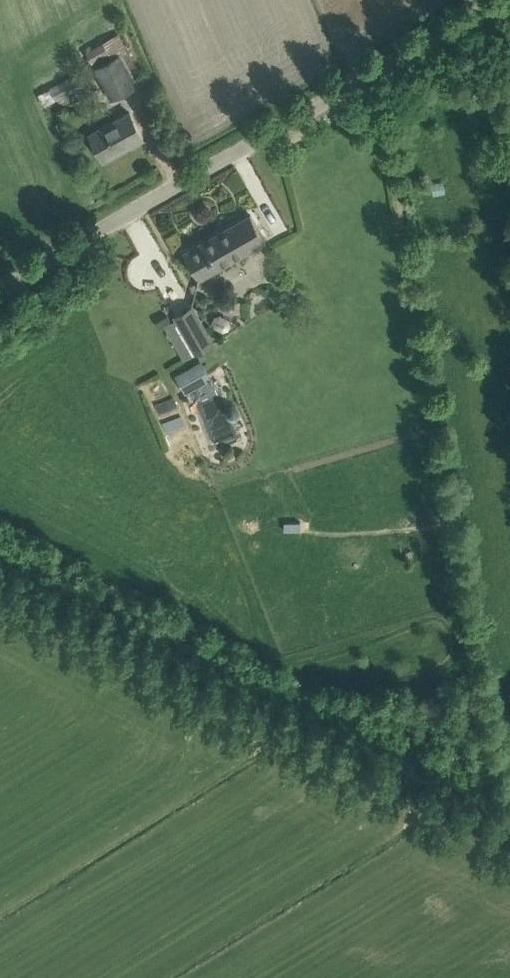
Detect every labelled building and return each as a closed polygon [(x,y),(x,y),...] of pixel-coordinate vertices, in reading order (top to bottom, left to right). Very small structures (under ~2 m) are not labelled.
[(132,76),(140,71),(119,32),(86,51),(92,63),(108,54),(110,58),(94,67),(112,99),(137,85),(132,76)] [(54,100),(85,85),(79,72),(48,87),(49,89),(38,94),(44,105),(54,100)] [(104,159),(143,137),(130,112),(90,133),(104,159)] [(251,214),(185,252),(199,278),(266,240),(251,214)] [(209,234),(199,217),(181,228),(190,245),(209,234)] [(175,315),(196,353),(214,343),(192,305),(175,315)] [(201,360),(176,374),(186,393),(207,381),(206,377),(209,375),(201,360)] [(285,522),(285,531),(302,531),(302,522),(285,522)]
